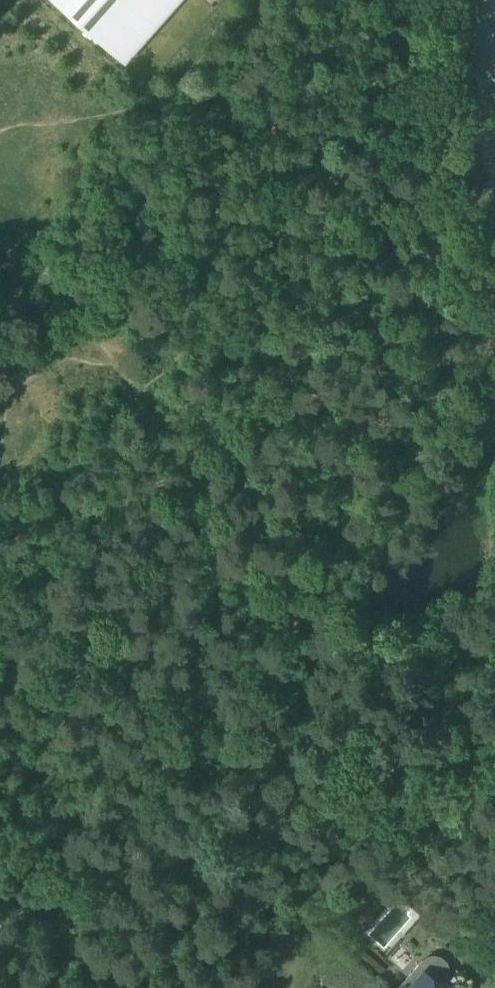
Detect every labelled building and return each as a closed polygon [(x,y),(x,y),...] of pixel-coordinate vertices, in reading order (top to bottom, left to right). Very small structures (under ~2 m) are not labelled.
[(121,57),(172,0),(57,0),(121,57)] [(400,987),(452,987),(444,981),(443,983),(441,982),(439,984),(423,970),(415,979),(410,974),(399,987),(400,987)]
